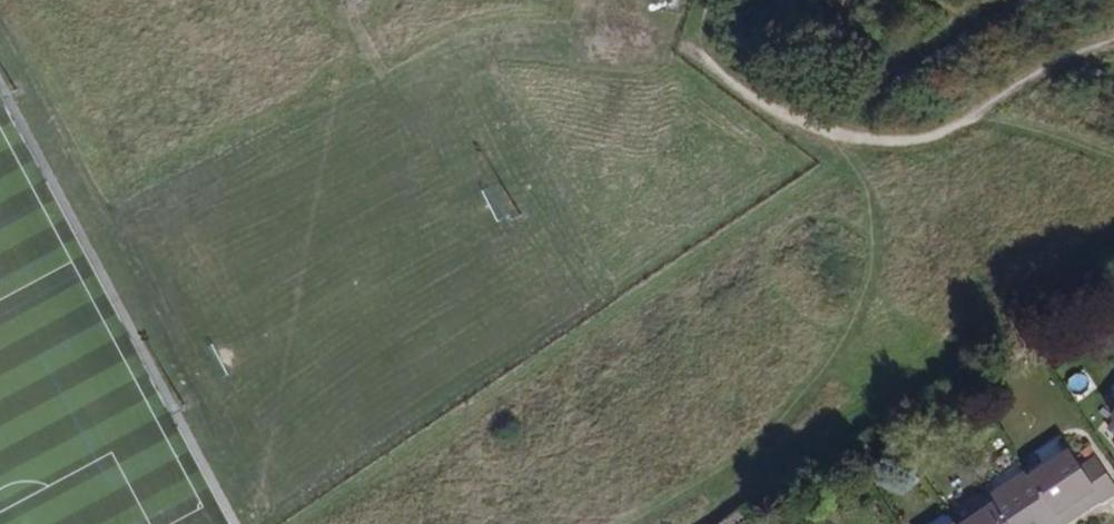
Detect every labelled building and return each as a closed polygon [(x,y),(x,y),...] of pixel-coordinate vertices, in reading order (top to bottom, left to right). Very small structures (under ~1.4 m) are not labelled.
[(1079,444),(1040,470),(1069,514),(1107,489),(1110,493),(1113,490),(1113,465),(1103,449),(1089,457),(1079,444)] [(996,489),(1002,496),(1020,523),(1044,523),(1048,522),(1051,523),(1054,523),(1069,514),(1040,470),(1035,463),(996,489)] [(1002,496),(967,519),(970,523),(1020,523),(1002,496)] [(967,519),(960,509),(953,508),(927,523),(970,523),(967,519)]
